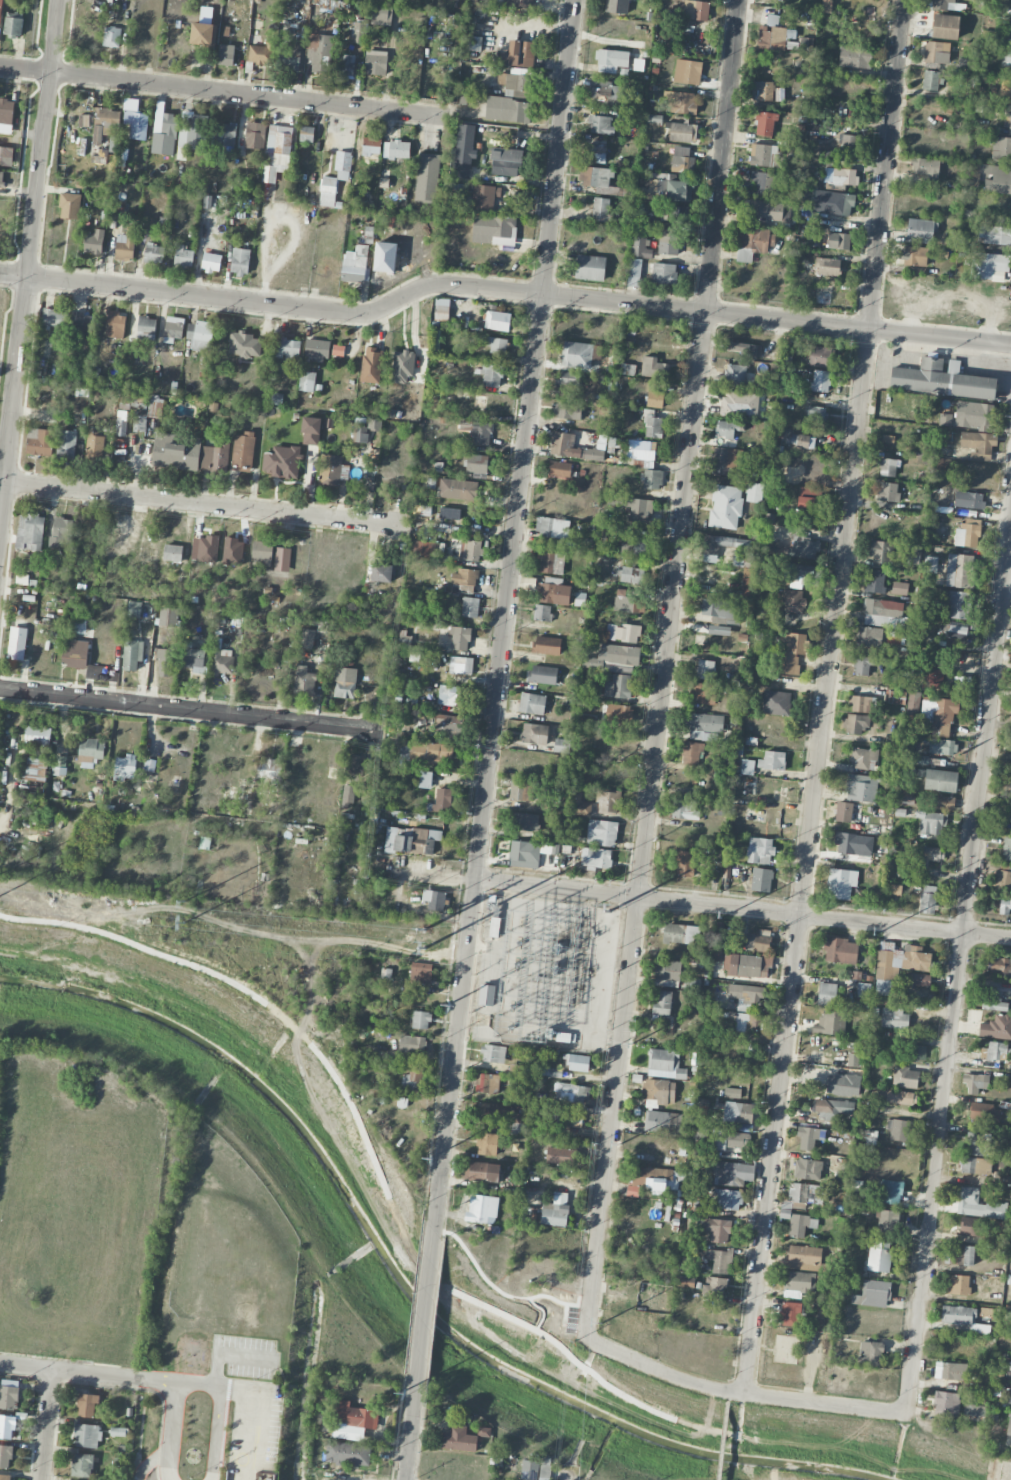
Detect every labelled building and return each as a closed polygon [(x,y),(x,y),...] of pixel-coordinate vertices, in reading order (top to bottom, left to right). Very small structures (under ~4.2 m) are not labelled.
[(338,11),(340,1),(331,0),(312,0),(311,8),(338,11)] [(630,0),(606,0),(605,13),(629,14),(630,0)] [(708,21),(709,2),(684,0),(683,19),(708,21)] [(821,12),(831,13),(832,0),(822,0),(821,12)] [(955,4),(955,0),(929,0),(928,9),(947,10),(947,3),(955,4)] [(392,8),(374,5),(371,22),(389,25),(392,8)] [(760,25),(757,48),(784,52),(788,28),(778,27),(779,16),(768,14),(766,26),(760,25)] [(932,38),(957,40),(960,17),(934,14),(932,38)] [(23,18),(6,17),(5,35),(22,36),(23,18)] [(363,44),(366,23),(354,22),(351,43),(363,44)] [(191,44),(216,45),(217,24),(192,23),(191,44)] [(103,47),(120,47),(121,27),(104,27),(103,47)] [(332,35),(310,34),(308,71),(330,73),(332,35)] [(466,50),(481,51),(481,37),(467,36),(466,50)] [(812,51),(813,39),(801,38),(800,50),(812,51)] [(508,52),(502,52),(501,65),(533,68),(535,43),(510,40),(508,52)] [(948,64),(949,43),(925,42),(924,63),(948,64)] [(217,64),(232,66),(235,46),(220,44),(217,64)] [(872,50),(842,44),(838,65),(868,71),(872,50)] [(248,46),(248,64),(271,64),(271,46),(248,46)] [(301,50),(282,49),(281,68),(299,69),(301,50)] [(617,74),(617,67),(629,68),(629,52),(597,50),(596,72),(617,74)] [(387,75),(388,52),(366,51),(365,74),(387,75)] [(355,76),(354,54),(336,55),(337,77),(355,76)] [(699,86),(702,63),(676,59),(673,82),(699,86)] [(939,72),(924,70),(922,89),(937,91),(939,72)] [(497,84),(505,85),(504,97),(531,98),(532,75),(498,74),(497,84)] [(588,99),(626,103),(627,87),(611,86),(612,82),(590,80),(588,99)] [(774,82),(753,82),(752,100),(774,101),(774,82)] [(694,114),(695,93),(665,92),(664,105),(670,105),(670,113),(694,114)] [(529,124),(532,102),(487,96),(484,119),(529,124)] [(14,100),(0,99),(0,133),(12,134),(14,100)] [(120,109),(95,109),(95,125),(102,125),(102,135),(119,136),(120,109)] [(754,135),(773,137),(777,114),(758,111),(754,135)] [(124,124),(130,125),(129,139),(146,140),(148,113),(125,112),(124,124)] [(153,134),(152,153),(175,154),(177,114),(163,113),(161,134),(153,134)] [(180,128),(178,156),(184,156),(185,149),(205,150),(207,116),(190,114),(189,129),(180,128)] [(588,134),(614,135),(615,125),(611,125),(611,117),(589,116),(588,134)] [(266,123),(246,122),(245,149),(265,149),(266,123)] [(219,123),(218,147),(235,148),(236,124),(219,123)] [(469,180),(472,158),(477,126),(458,123),(451,178),(469,180)] [(695,124),(665,123),(665,128),(669,128),(669,141),(695,142),(695,124)] [(292,127),(268,125),(262,183),(275,184),(276,172),(287,173),(292,127)] [(315,128),(302,126),(300,141),(312,142),(315,128)] [(840,154),(857,156),(859,136),(843,135),(840,154)] [(993,137),(992,160),(1010,160),(1010,138),(993,137)] [(362,155),(380,155),(381,138),(363,138),(362,155)] [(383,158),(410,159),(410,142),(384,141),(383,158)] [(777,154),(777,145),(751,144),(750,165),(770,166),(771,154),(777,154)] [(606,146),(583,146),(583,162),(606,163),(606,146)] [(672,172),(694,172),(694,157),(689,157),(689,147),(673,147),(672,172)] [(92,163),(107,164),(108,150),(92,149),(92,163)] [(491,149),(491,175),(521,176),(521,150),(491,149)] [(336,180),(350,181),(351,152),(337,151),(336,180)] [(416,202),(437,202),(439,154),(418,153),(416,202)] [(911,174),(938,178),(940,161),(913,157),(911,174)] [(967,164),(966,184),(978,185),(979,174),(988,174),(987,192),(1010,194),(1010,167),(967,164)] [(580,185),(611,189),(613,169),(582,166),(580,185)] [(857,185),(858,170),(825,168),(824,184),(857,185)] [(775,195),(776,173),(751,172),(751,194),(775,195)] [(337,178),(322,177),(319,206),(335,207),(337,178)] [(666,201),(692,202),(693,181),(667,181),(666,201)] [(493,212),(494,197),(501,197),(501,187),(473,186),(473,211),(493,212)] [(81,194),(62,193),(59,218),(79,220),(81,194)] [(850,216),(851,206),(855,207),(856,194),(832,193),(831,204),(835,205),(834,215),(850,216)] [(592,222),(608,223),(609,199),(593,198),(592,222)] [(783,202),(747,200),(747,217),(782,218),(783,202)] [(678,221),(679,206),(664,205),(663,220),(678,221)] [(515,251),(516,217),(492,217),(491,250),(515,251)] [(933,243),(934,220),(907,219),(906,242),(933,243)] [(136,226),(127,226),(126,235),(116,235),(116,260),(135,261),(136,226)] [(1010,245),(1010,227),(984,226),(983,244),(1010,245)] [(740,228),(738,262),(751,263),(752,252),(767,253),(768,246),(775,247),(776,231),(740,228)] [(94,236),(85,234),(83,252),(101,255),(105,230),(95,229),(94,236)] [(678,255),(678,245),(683,245),(683,234),(659,233),(658,254),(678,255)] [(827,249),(849,249),(850,234),(828,233),(827,249)] [(631,257),(652,258),(652,247),(648,247),(648,237),(632,236),(631,257)] [(164,245),(145,244),(144,263),(163,264),(164,245)] [(193,267),(194,251),(187,250),(187,245),(176,245),(174,266),(193,267)] [(367,245),(355,245),(355,253),(343,252),(342,282),(366,282),(367,245)] [(927,248),(901,247),(901,265),(926,266),(927,248)] [(251,250),(234,248),(230,273),(247,276),(251,250)] [(222,256),(204,252),(201,270),(218,273),(222,256)] [(970,279),(1003,281),(1004,272),(1009,272),(1010,255),(971,253),(970,279)] [(606,257),(576,255),(575,279),(604,281),(606,257)] [(840,259),(818,258),(818,275),(839,276),(840,259)] [(629,279),(639,279),(640,259),(629,259),(629,279)] [(677,264),(652,263),(652,284),(676,285),(677,264)] [(449,299),(435,299),(435,320),(449,321),(449,299)] [(68,312),(43,309),(42,326),(66,328),(68,312)] [(126,312),(108,311),(106,337),(124,339),(126,312)] [(509,331),(511,313),(485,311),(483,329),(509,331)] [(71,335),(94,336),(95,314),(72,314),(71,335)] [(157,319),(139,317),(136,338),(154,341),(157,319)] [(182,339),(184,318),(166,317),(164,343),(174,343),(174,339),(182,339)] [(190,349),(211,350),(212,323),(187,322),(186,340),(191,340),(190,349)] [(230,332),(229,355),(260,358),(262,340),(252,339),(253,333),(230,332)] [(487,352),(506,355),(507,339),(489,337),(487,352)] [(275,357),(285,358),(285,363),(298,364),(300,340),(277,338),(275,357)] [(330,341),(307,339),(305,356),(328,359),(330,341)] [(756,360),(758,345),(726,341),(725,350),(747,352),(746,359),(756,360)] [(603,345),(564,342),(561,366),(591,369),(592,360),(601,361),(603,345)] [(343,356),(344,346),(333,345),(332,354),(343,356)] [(834,348),(811,346),(809,366),(832,368),(834,348)] [(380,382),(380,348),(363,348),(362,382),(380,382)] [(657,357),(642,357),(641,376),(668,378),(668,364),(657,363),(657,357)] [(994,399),(996,378),(959,375),(960,361),(950,360),(948,373),(942,372),(944,359),(921,357),(920,370),(892,367),(890,390),(994,399)] [(503,365),(482,363),(481,373),(484,374),(483,386),(500,388),(503,365)] [(618,373),(634,376),(635,365),(619,363),(618,373)] [(745,386),(746,365),(726,365),(725,386),(745,386)] [(810,391),(828,393),(830,372),(812,370),(810,391)] [(299,391),(314,392),(315,372),(300,372),(299,391)] [(580,374),(562,372),(560,384),(579,386),(580,374)] [(646,407),(662,409),(664,392),(648,391),(646,407)] [(758,414),(759,393),(722,392),(721,413),(758,414)] [(148,414),(161,416),(163,399),(150,398),(148,414)] [(991,431),(994,405),(957,401),(954,427),(991,431)] [(581,420),(581,404),(554,403),(554,419),(581,420)] [(806,422),(824,423),(825,407),(807,407),(806,422)] [(146,432),(147,411),(134,411),(133,431),(146,432)] [(951,426),(951,414),(939,414),(938,425),(951,426)] [(117,436),(126,436),(127,417),(117,416),(117,436)] [(645,437),(661,438),(663,417),(647,416),(645,437)] [(321,418),(303,417),(302,445),(319,445),(321,418)] [(354,426),(353,442),(367,442),(367,430),(381,431),(382,419),(368,419),(368,427),(354,426)] [(491,424),(462,420),(462,430),(474,431),(473,445),(489,447),(491,424)] [(744,422),(716,421),(715,438),(733,439),(733,431),(744,431),(744,422)] [(814,447),(815,436),(792,435),(793,429),(782,428),(781,446),(814,447)] [(53,430),(28,429),(27,455),(52,456),(53,430)] [(57,458),(76,459),(76,431),(58,430),(57,458)] [(86,456),(104,457),(105,436),(95,436),(95,431),(87,431),(86,456)] [(251,472),(256,433),(244,431),(243,436),(235,435),(231,470),(251,472)] [(575,434),(552,431),(549,454),(603,461),(604,451),(573,447),(575,434)] [(961,432),(960,449),(971,449),(970,460),(991,461),(991,447),(996,447),(997,434),(961,432)] [(154,433),(152,466),(198,470),(201,437),(154,433)] [(882,443),(894,444),(894,436),(883,435),(882,443)] [(607,437),(598,436),(596,449),(605,450),(607,437)] [(626,439),(609,437),(607,454),(624,456),(626,439)] [(655,443),(628,441),(627,458),(634,458),(634,466),(653,467),(655,443)] [(300,448),(273,445),(272,453),(264,452),(262,475),(297,478),(300,448)] [(228,473),(229,447),(202,447),(201,472),(228,473)] [(319,486),(340,487),(340,476),(348,476),(348,466),(342,465),(342,455),(321,454),(319,486)] [(488,456),(467,454),(465,471),(486,474),(488,456)] [(788,466),(798,468),(797,474),(824,478),(826,461),(790,455),(788,466)] [(895,477),(897,460),(881,458),(879,475),(895,477)] [(949,459),(937,458),(936,470),(949,470),(949,459)] [(572,464),(550,460),(547,475),(569,479),(572,464)] [(661,489),(662,471),(644,470),(643,489),(661,489)] [(477,500),(477,481),(439,480),(439,498),(477,500)] [(876,501),(896,502),(897,483),(877,482),(876,501)] [(763,483),(747,483),(746,502),(762,503),(763,483)] [(742,488),(713,485),(709,527),(738,530),(742,488)] [(798,509),(821,510),(822,488),(799,487),(798,509)] [(983,510),(985,495),(956,491),(954,506),(983,510)] [(650,523),(652,500),(607,496),(607,505),(631,507),(630,521),(650,523)] [(42,551),(45,516),(28,514),(27,517),(19,516),(16,549),(42,551)] [(49,547),(71,548),(72,519),(54,518),(53,537),(49,537),(49,547)] [(536,537),(567,538),(568,519),(536,518),(536,537)] [(978,547),(980,522),(963,521),(962,529),(956,528),(954,546),(978,547)] [(634,534),(621,534),(621,554),(647,555),(647,542),(634,541),(634,534)] [(791,556),(818,560),(820,542),(810,541),(811,538),(794,535),(791,556)] [(750,538),(703,536),(701,562),(717,563),(718,546),(750,548),(750,538)] [(480,541),(460,540),(459,560),(480,561),(480,541)] [(891,564),(893,542),(872,540),(870,562),(891,564)] [(252,560),(262,560),(262,566),(272,567),(272,542),(253,541),(252,560)] [(437,562),(438,543),(416,542),(415,561),(437,562)] [(183,546),(164,545),(163,561),(182,562),(183,546)] [(538,572),(560,575),(563,555),(541,552),(538,572)] [(756,554),(734,553),(733,566),(756,567),(756,554)] [(945,586),(969,589),(972,556),(948,553),(945,586)] [(936,573),(937,558),(924,557),(923,572),(936,573)] [(790,581),(789,588),(801,589),(801,585),(814,586),(816,566),(784,563),(783,580),(790,581)] [(372,582),(392,583),(393,565),(372,564),(372,582)] [(620,581),(642,585),(644,570),(623,566),(620,581)] [(453,584),(473,587),(475,570),(455,567),(453,584)] [(753,569),(744,568),(740,595),(749,596),(753,569)] [(865,592),(883,594),(886,571),(867,569),(865,592)] [(891,594),(908,595),(909,583),(893,582),(891,594)] [(642,614),(644,598),(626,595),(627,590),(617,589),(613,609),(642,614)] [(776,611),(804,612),(805,599),(802,599),(802,591),(783,590),(782,600),(777,600),(776,611)] [(950,604),(949,618),(966,619),(968,592),(943,591),(942,604),(950,604)] [(479,598),(463,597),(462,617),(478,618),(479,598)] [(862,625),(909,630),(911,619),(902,618),(904,603),(865,598),(862,625)] [(735,601),(701,600),(700,617),(734,618),(735,601)] [(128,617),(141,618),(141,602),(128,602),(128,617)] [(533,620),(550,622),(552,606),(535,604),(533,620)] [(177,627),(178,608),(160,607),(159,626),(177,627)] [(967,623),(948,623),(947,638),(966,639),(967,623)] [(605,640),(638,643),(640,626),(622,624),(622,626),(607,624),(605,640)] [(468,651),(471,628),(452,626),(450,649),(468,651)] [(27,628),(10,627),(8,659),(25,660),(27,628)] [(882,647),(883,628),(857,627),(857,646),(882,647)] [(315,630),(303,628),(299,647),(311,649),(315,630)] [(412,635),(399,633),(397,647),(410,648),(412,635)] [(805,634),(785,633),(783,674),(798,675),(799,654),(804,655),(805,634)] [(561,638),(534,637),(533,654),(560,655),(561,638)] [(89,642),(66,639),(62,665),(86,669),(89,642)] [(143,662),(144,641),(124,640),(123,671),(138,671),(138,662),(143,662)] [(193,668),(192,673),(204,674),(205,650),(192,649),(192,642),(182,642),(180,667),(193,668)] [(640,648),(601,644),(600,659),(582,657),(581,667),(600,669),(601,663),(638,667),(640,648)] [(174,675),(175,650),(158,649),(157,674),(174,675)] [(234,651),(212,649),(210,674),(231,676),(234,651)] [(923,688),(942,688),(942,652),(923,651),(923,688)] [(473,659),(450,656),(448,673),(472,675),(473,659)] [(869,677),(872,658),(856,656),(853,674),(869,677)] [(715,662),(699,659),(696,678),(712,680),(715,662)] [(557,667),(529,666),(528,683),(556,684),(557,667)] [(356,668),(335,668),(334,698),(355,699),(356,668)] [(314,696),(315,672),(297,672),(296,696),(314,696)] [(605,697),(630,698),(631,675),(606,674),(605,697)] [(954,687),(971,687),(971,677),(955,677),(954,687)] [(692,683),(690,702),(714,704),(717,686),(692,683)] [(468,687),(439,686),(438,706),(467,707),(468,687)] [(790,715),(791,692),(763,691),(762,714),(790,715)] [(905,704),(906,692),(886,691),(885,704),(905,704)] [(907,715),(920,716),(920,692),(908,692),(907,715)] [(546,696),(520,693),(518,712),(544,715),(546,696)] [(870,696),(851,695),(850,712),(869,713),(870,696)] [(922,708),(934,708),(935,697),(923,696),(922,708)] [(960,701),(936,698),(931,735),(949,738),(952,714),(958,715),(960,701)] [(628,724),(630,706),(607,704),(604,721),(628,724)] [(716,741),(716,731),(722,732),(723,715),(690,714),(688,740),(716,741)] [(864,735),(865,715),(845,714),(844,733),(864,735)] [(435,731),(462,733),(462,716),(436,715),(435,731)] [(547,745),(549,726),(523,723),(521,743),(547,745)] [(24,743),(49,746),(51,728),(25,726),(24,743)] [(104,739),(79,739),(79,763),(93,763),(93,759),(104,759),(104,739)] [(957,741),(931,739),(930,753),(956,756),(957,741)] [(554,753),(568,752),(568,740),(563,740),(563,745),(553,745),(554,753)] [(452,745),(412,742),(411,748),(401,747),(400,760),(444,764),(444,758),(451,758),(452,745)] [(698,766),(699,753),(704,753),(705,743),(684,742),(683,765),(698,766)] [(871,769),(872,761),(878,762),(879,750),(852,748),(850,768),(871,769)] [(785,769),(785,752),(764,751),(764,760),(758,759),(757,769),(785,769)] [(115,757),(114,778),(135,780),(136,754),(125,754),(125,758),(115,757)] [(910,764),(927,765),(927,756),(910,755),(910,764)] [(66,775),(67,756),(55,756),(54,775),(66,775)] [(47,759),(26,758),(25,781),(46,782),(47,759)] [(256,779),(281,781),(282,761),(257,760),(256,779)] [(754,761),(743,760),(742,774),(753,775),(754,761)] [(957,771),(926,770),(925,790),(956,792),(957,771)] [(431,788),(431,772),(419,772),(419,788),(431,788)] [(878,777),(847,775),(845,800),(876,803),(878,777)] [(534,781),(510,781),(510,800),(533,801),(534,781)] [(354,804),(355,786),(343,785),(342,803),(354,804)] [(451,789),(435,789),(434,811),(451,812),(451,789)] [(912,803),(912,789),(898,789),(897,803),(912,803)] [(591,816),(591,802),(582,802),(582,791),(564,790),(563,815),(591,816)] [(596,811),(619,814),(622,793),(598,790),(596,811)] [(951,796),(933,796),(933,809),(950,810),(951,796)] [(695,818),(695,800),(670,799),(669,817),(695,818)] [(835,821),(851,823),(853,803),(837,802),(835,821)] [(919,834),(943,835),(943,812),(919,812),(919,834)] [(513,830),(538,830),(538,814),(513,813),(513,830)] [(615,847),(618,822),(589,820),(586,844),(615,847)] [(441,831),(387,826),(385,851),(411,853),(412,843),(425,844),(424,854),(433,854),(434,840),(440,841),(441,831)] [(872,857),(874,837),(835,833),(833,845),(839,845),(838,853),(872,857)] [(746,862),(769,865),(770,856),(772,856),(774,840),(749,837),(746,862)] [(1003,838),(1002,861),(1010,861),(1010,838),(1003,838)] [(539,867),(540,843),(510,841),(509,865),(539,867)] [(609,870),(611,850),(582,847),(580,867),(609,870)] [(928,866),(929,860),(944,861),(944,848),(921,847),(920,866),(928,866)] [(694,851),(673,850),(673,867),(678,867),(678,876),(693,877),(694,851)] [(999,863),(995,888),(1010,890),(1010,872),(1010,867),(1010,865),(999,863)] [(858,872),(830,868),(825,896),(849,900),(851,890),(855,891),(858,872)] [(772,869),(752,869),(752,891),(771,892),(772,869)] [(901,885),(891,885),(891,894),(901,895),(901,885)] [(935,913),(936,886),(921,885),(920,912),(935,913)] [(445,892),(424,891),(423,910),(444,911),(445,892)] [(1009,915),(1009,909),(1010,909),(1010,899),(999,898),(999,915),(1009,915)] [(492,936),(494,917),(502,918),(501,937),(492,936)] [(663,943),(694,944),(694,936),(699,936),(700,926),(664,924),(663,943)] [(768,953),(771,931),(760,929),(759,935),(747,933),(744,949),(768,953)] [(823,961),(856,965),(859,944),(849,942),(849,939),(826,936),(823,961)] [(930,971),(931,954),(922,953),(922,946),(904,945),(903,951),(893,950),(894,943),(879,942),(876,980),(897,981),(898,969),(930,971)] [(725,954),(724,976),(770,979),(771,957),(725,954)] [(1010,971),(1010,959),(991,957),(990,973),(1010,975),(1010,971)] [(681,962),(655,959),(653,979),(679,982),(681,962)] [(410,982),(431,984),(433,964),(412,962),(410,982)] [(905,985),(930,986),(931,974),(905,973),(905,985)] [(837,984),(819,983),(818,996),(813,996),(813,1005),(836,1007),(837,984)] [(857,997),(870,998),(871,983),(858,983),(857,997)] [(480,1005),(482,984),(497,986),(495,1006),(480,1005)] [(750,1003),(764,1004),(765,987),(729,985),(728,998),(738,998),(737,1011),(749,1012),(750,1003)] [(999,987),(982,987),(981,1010),(1007,1010),(1008,1003),(999,1002),(999,987)] [(651,1018),(668,1021),(673,992),(656,990),(651,1018)] [(812,1035),(844,1037),(845,1012),(821,1011),(820,1025),(813,1024),(812,1035)] [(429,1029),(430,1012),(412,1012),(412,1029),(429,1029)] [(736,1030),(760,1031),(761,1014),(736,1013),(736,1030)] [(909,1014),(881,1013),(881,1028),(908,1029),(909,1014)] [(1010,1039),(1010,1017),(995,1016),(994,1023),(980,1022),(979,1036),(1010,1039)] [(558,1041),(559,1031),(576,1033),(575,1043),(558,1041)] [(424,1053),(425,1037),(400,1036),(399,1053),(424,1053)] [(1008,1061),(1009,1043),(984,1042),(983,1060),(1008,1061)] [(481,1061),(504,1064),(506,1047),(482,1045),(481,1061)] [(926,1046),(905,1045),(905,1060),(926,1061),(926,1046)] [(679,1051),(649,1049),(647,1074),(684,1077),(685,1069),(678,1069),(679,1051)] [(589,1072),(589,1055),(568,1055),(567,1071),(589,1072)] [(403,1074),(401,1088),(421,1089),(423,1066),(410,1065),(409,1075),(403,1074)] [(910,1067),(894,1066),(893,1087),(917,1088),(918,1071),(910,1071),(910,1067)] [(561,1077),(562,1069),(539,1068),(539,1076),(561,1077)] [(498,1094),(499,1074),(476,1074),(475,1093),(498,1094)] [(826,1095),(860,1097),(861,1076),(827,1074),(826,1095)] [(978,1095),(978,1089),(988,1089),(989,1075),(962,1074),(962,1083),(967,1084),(967,1095),(978,1095)] [(674,1104),(675,1081),(643,1080),(642,1101),(646,1101),(645,1107),(656,1108),(656,1103),(674,1104)] [(554,1101),(587,1103),(588,1086),(555,1083),(554,1101)] [(723,1098),(740,1098),(741,1089),(724,1088),(723,1098)] [(879,1103),(916,1104),(917,1092),(880,1090),(879,1103)] [(838,1115),(854,1115),(854,1101),(817,1100),(816,1120),(838,1120),(838,1115)] [(486,1123),(485,1129),(495,1131),(500,1106),(477,1101),(474,1120),(486,1123)] [(752,1103),(724,1103),(724,1122),(752,1123),(752,1103)] [(971,1103),(969,1120),(1000,1124),(1001,1107),(971,1103)] [(685,1113),(646,1111),(644,1131),(684,1133),(685,1113)] [(526,1134),(527,1114),(513,1113),(512,1134),(526,1134)] [(912,1121),(887,1120),(887,1130),(890,1130),(890,1140),(911,1141),(912,1121)] [(799,1150),(807,1150),(808,1139),(825,1140),(825,1129),(798,1127),(797,1136),(800,1136),(799,1150)] [(715,1129),(694,1128),(693,1141),(714,1142),(715,1129)] [(754,1133),(715,1131),(714,1148),(753,1149),(754,1133)] [(495,1156),(496,1134),(478,1133),(476,1155),(495,1156)] [(988,1156),(988,1133),(969,1133),(968,1155),(988,1156)] [(577,1151),(548,1146),(546,1162),(575,1166),(577,1151)] [(991,1159),(961,1157),(961,1173),(991,1175),(991,1159)] [(820,1181),(822,1161),(795,1159),(793,1178),(820,1181)] [(849,1162),(841,1161),(841,1171),(836,1171),(835,1182),(848,1182),(849,1162)] [(464,1180),(499,1182),(500,1164),(465,1162),(464,1180)] [(744,1187),(744,1181),(753,1181),(754,1164),(712,1162),(711,1175),(719,1176),(718,1185),(744,1187)] [(638,1197),(639,1188),(678,1191),(679,1181),(685,1182),(686,1172),(634,1167),(632,1186),(627,1185),(626,1196),(638,1197)] [(901,1205),(903,1182),(880,1180),(878,1203),(901,1205)] [(823,1204),(824,1185),(791,1184),(790,1202),(823,1204)] [(1007,1204),(978,1203),(979,1188),(958,1186),(956,1215),(1006,1218),(1007,1204)] [(716,1209),(741,1210),(742,1191),(717,1190),(716,1209)] [(540,1224),(566,1227),(570,1193),(554,1192),(553,1204),(542,1202),(540,1224)] [(496,1218),(499,1198),(470,1194),(466,1221),(487,1224),(488,1217),(496,1218)] [(710,1204),(695,1202),(694,1212),(709,1214),(710,1204)] [(877,1233),(898,1234),(899,1211),(878,1210),(877,1233)] [(788,1237),(804,1238),(805,1228),(817,1228),(818,1217),(790,1215),(788,1237)] [(728,1244),(731,1222),(704,1218),(702,1231),(710,1232),(709,1242),(728,1244)] [(984,1237),(985,1219),(961,1218),(960,1236),(984,1237)] [(990,1233),(1002,1235),(1004,1223),(992,1221),(990,1233)] [(889,1273),(891,1243),(871,1241),(868,1271),(889,1273)] [(973,1265),(974,1246),(946,1245),(946,1264),(973,1265)] [(788,1269),(820,1270),(821,1247),(789,1246),(788,1269)] [(712,1273),(730,1274),(732,1251),(706,1249),(706,1260),(713,1260),(712,1273)] [(815,1294),(816,1273),(785,1272),(784,1298),(802,1298),(803,1293),(815,1294)] [(970,1276),(946,1275),(945,1294),(969,1295),(970,1276)] [(702,1294),(724,1298),(727,1279),(705,1276),(702,1294)] [(694,1286),(694,1278),(677,1278),(677,1287),(694,1286)] [(889,1307),(890,1281),(863,1280),(862,1296),(851,1295),(851,1305),(889,1307)] [(780,1326),(797,1327),(797,1314),(802,1314),(802,1303),(781,1302),(780,1326)] [(976,1307),(942,1306),(941,1324),(975,1325),(976,1307)] [(862,1357),(857,1357),(856,1366),(881,1366),(882,1342),(862,1342),(862,1357)] [(1001,1355),(1001,1369),(1010,1370),(1009,1382),(1010,1382),(1010,1356),(1001,1355)] [(965,1364),(935,1363),(934,1379),(965,1380),(965,1364)] [(16,1410),(19,1381),(2,1380),(1,1386),(0,1386),(0,1409),(16,1410)] [(958,1417),(959,1393),(935,1392),(934,1415),(958,1417)] [(96,1418),(98,1395),(79,1394),(77,1417),(96,1418)] [(335,1424),(377,1429),(379,1411),(349,1407),(350,1401),(337,1400),(335,1424)] [(963,1414),(985,1417),(986,1407),(965,1403),(963,1414)] [(0,1416),(0,1438),(13,1439),(15,1416),(0,1416)] [(99,1449),(101,1426),(76,1424),(74,1447),(99,1449)] [(467,1426),(450,1425),(449,1433),(442,1432),(441,1450),(476,1451),(477,1436),(466,1435),(467,1426)] [(491,1428),(478,1427),(478,1437),(490,1437),(491,1428)] [(325,1464),(369,1466),(370,1444),(326,1442),(325,1464)] [(12,1445),(0,1445),(0,1468),(11,1468),(12,1445)] [(92,1478),(93,1455),(73,1454),(72,1476),(92,1478)] [(551,1458),(540,1458),(539,1479),(550,1479),(551,1458)] [(539,1461),(522,1460),(521,1479),(538,1479),(539,1461)]
